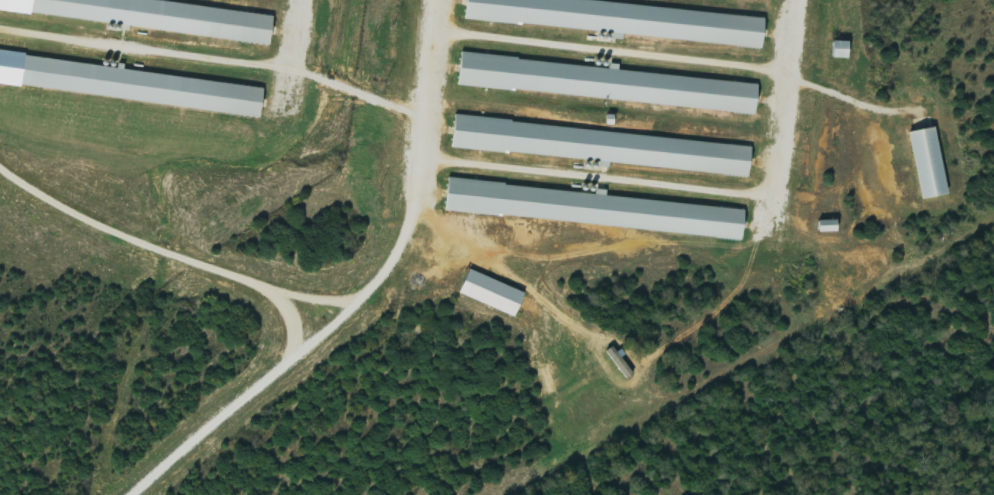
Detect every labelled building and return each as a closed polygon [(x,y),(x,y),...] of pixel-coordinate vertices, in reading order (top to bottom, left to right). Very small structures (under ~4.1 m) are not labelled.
[(161,0),(0,0),(0,11),(275,45),(279,15),(161,0)] [(470,22),(768,47),(771,16),(576,0),(472,0),(470,22)] [(838,59),(854,59),(855,42),(838,42),(838,59)] [(124,72),(125,67),(0,53),(0,86),(266,116),(269,88),(124,72)] [(463,88),(761,113),(763,84),(623,72),(623,65),(614,64),(614,68),(466,55),(463,88)] [(459,120),(456,150),(754,175),(757,144),(459,120)] [(941,128),(914,133),(926,201),(953,196),(941,128)] [(750,210),(610,198),(611,191),(600,190),(600,194),(453,180),(450,213),(748,239),(750,210)] [(823,233),(843,233),(843,221),(822,222),(823,233)] [(464,295),(520,318),(530,294),(474,271),(464,295)] [(610,353),(631,380),(638,375),(617,347),(610,353)]
